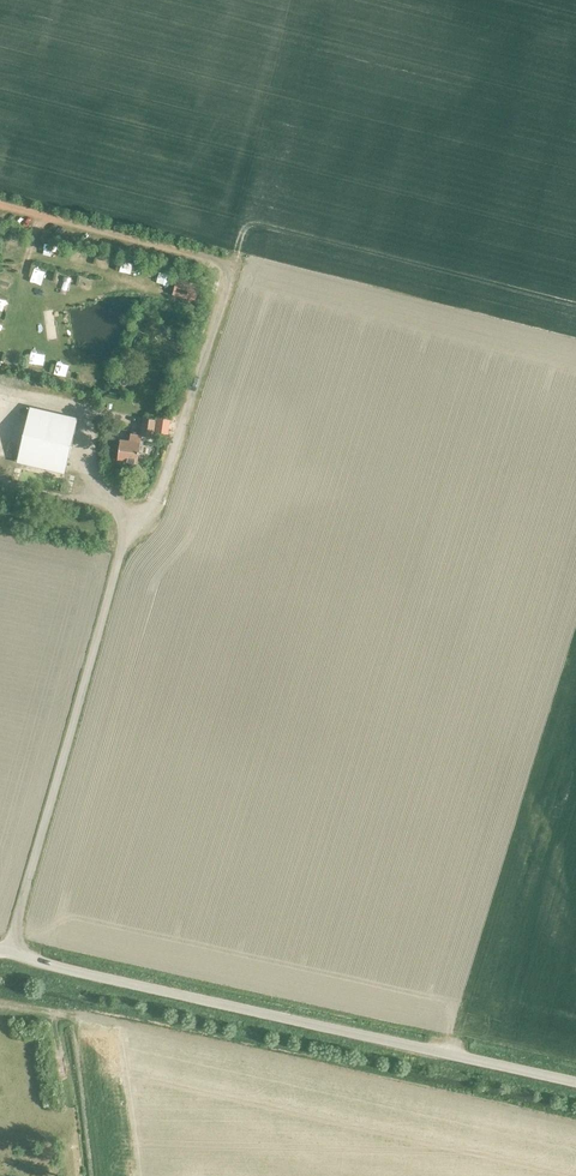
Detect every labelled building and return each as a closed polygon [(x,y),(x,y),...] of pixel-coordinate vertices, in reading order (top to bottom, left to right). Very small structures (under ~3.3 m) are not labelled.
[(196,301),(200,284),(177,278),(172,295),(196,301)] [(171,330),(168,338),(178,342),(181,334),(171,330)] [(77,418),(29,407),(16,462),(64,473),(77,418)] [(140,435),(140,436),(152,437),(155,418),(142,416),(140,435)] [(156,416),(154,432),(167,433),(169,418),(156,416)] [(119,439),(117,459),(137,462),(140,436),(140,435),(130,433),(129,441),(119,439)]
